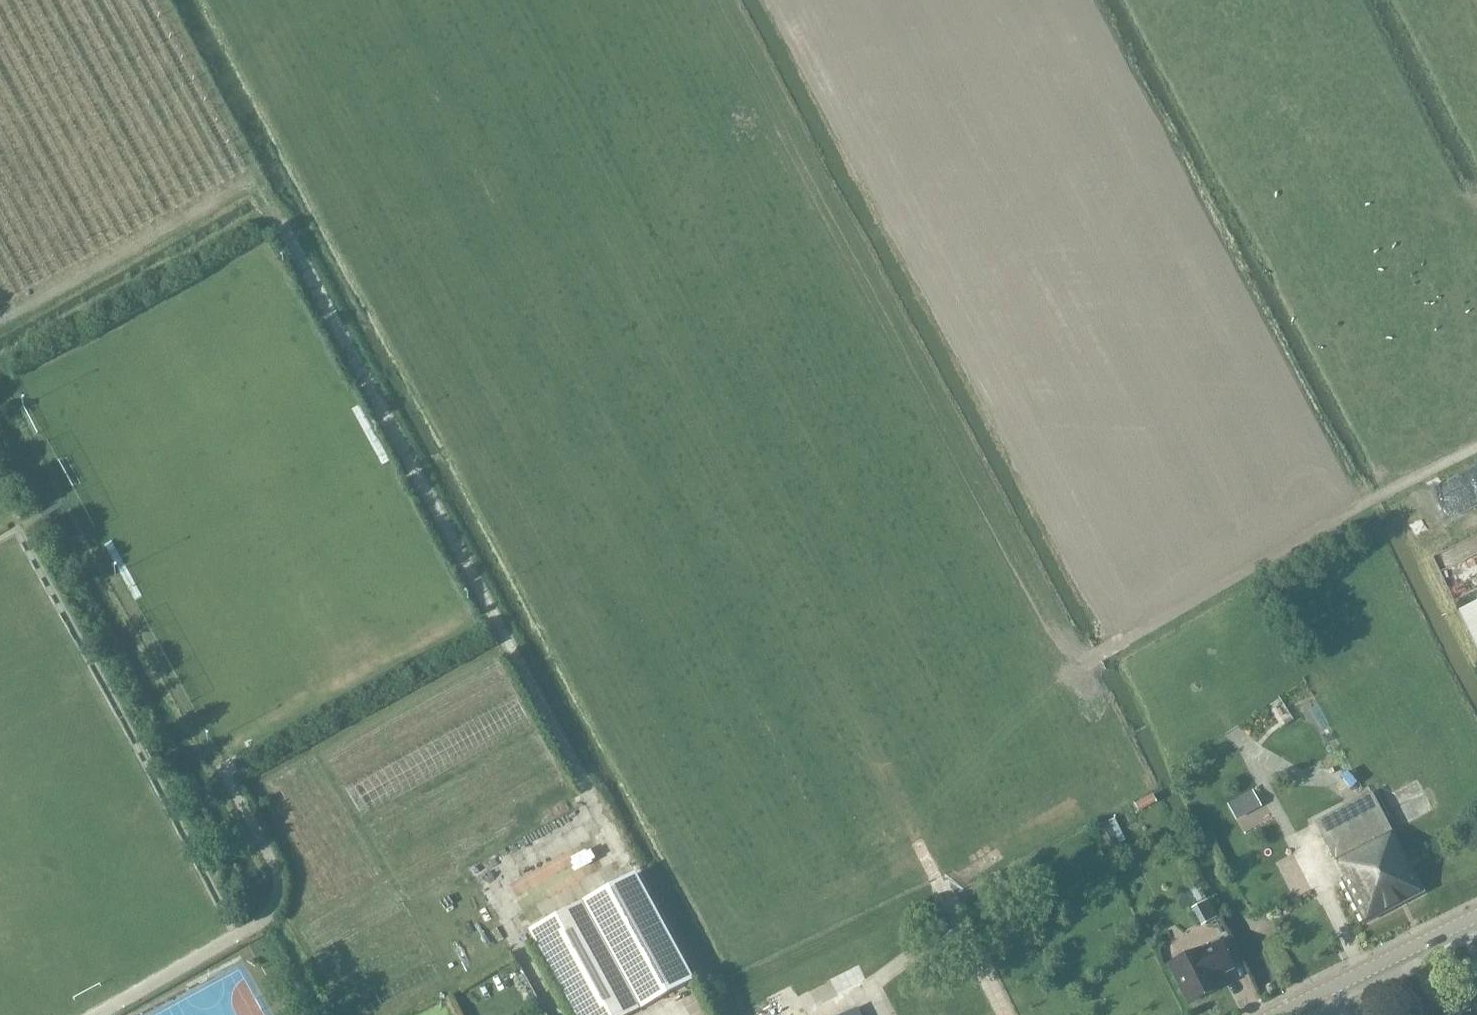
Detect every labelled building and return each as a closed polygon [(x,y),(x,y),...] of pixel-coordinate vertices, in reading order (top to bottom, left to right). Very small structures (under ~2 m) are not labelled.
[(1476,583),(1476,534),(1471,537),(1476,548),(1467,552),(1461,540),(1431,554),(1451,595),(1476,583)] [(1458,607),(1476,654),(1476,599),(1458,607)] [(1326,615),(1317,622),(1326,635),(1336,628),(1326,615)] [(1341,881),(1365,925),(1426,894),(1373,792),(1316,822),(1346,879),(1341,881)] [(576,1014),(629,1014),(694,980),(636,875),(531,932),(576,1014)] [(1171,964),(1190,1003),(1221,988),(1216,978),(1235,969),(1220,938),(1201,947),(1202,949),(1171,964)] [(799,1008),(798,978),(769,979),(770,1008),(799,1008)]
